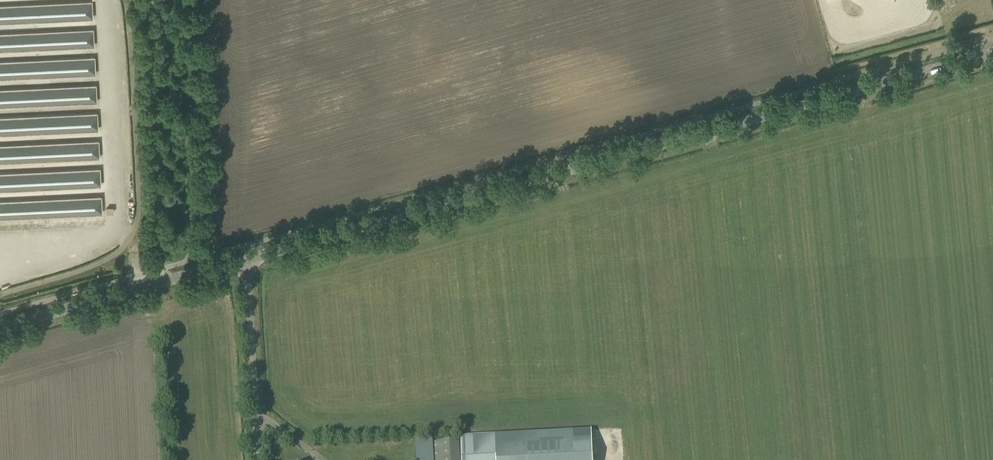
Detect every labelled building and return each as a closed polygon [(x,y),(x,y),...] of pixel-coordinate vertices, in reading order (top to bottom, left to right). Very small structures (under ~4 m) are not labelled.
[(0,7),(0,21),(92,17),(91,2),(88,2),(88,3),(0,7)] [(0,35),(0,49),(93,45),(93,30),(89,30),(89,31),(0,35)] [(0,63),(0,77),(95,73),(94,58),(91,58),(91,59),(0,63)] [(0,91),(0,105),(96,101),(95,86),(92,86),(92,87),(0,91)] [(0,119),(0,133),(97,129),(97,114),(93,114),(93,115),(0,119)] [(0,147),(0,161),(99,156),(98,142),(95,142),(95,143),(0,147)] [(122,163),(121,179),(131,179),(131,163),(122,163)] [(0,175),(0,189),(100,184),(99,170),(96,170),(0,175)] [(0,203),(0,217),(38,215),(101,212),(101,197),(97,198),(0,203)] [(496,438),(496,459),(592,459),(591,435),(496,438)] [(496,438),(463,439),(464,459),(496,459),(496,438)] [(459,441),(433,442),(433,459),(460,459),(459,441)] [(417,459),(433,459),(433,442),(416,443),(417,459)]
